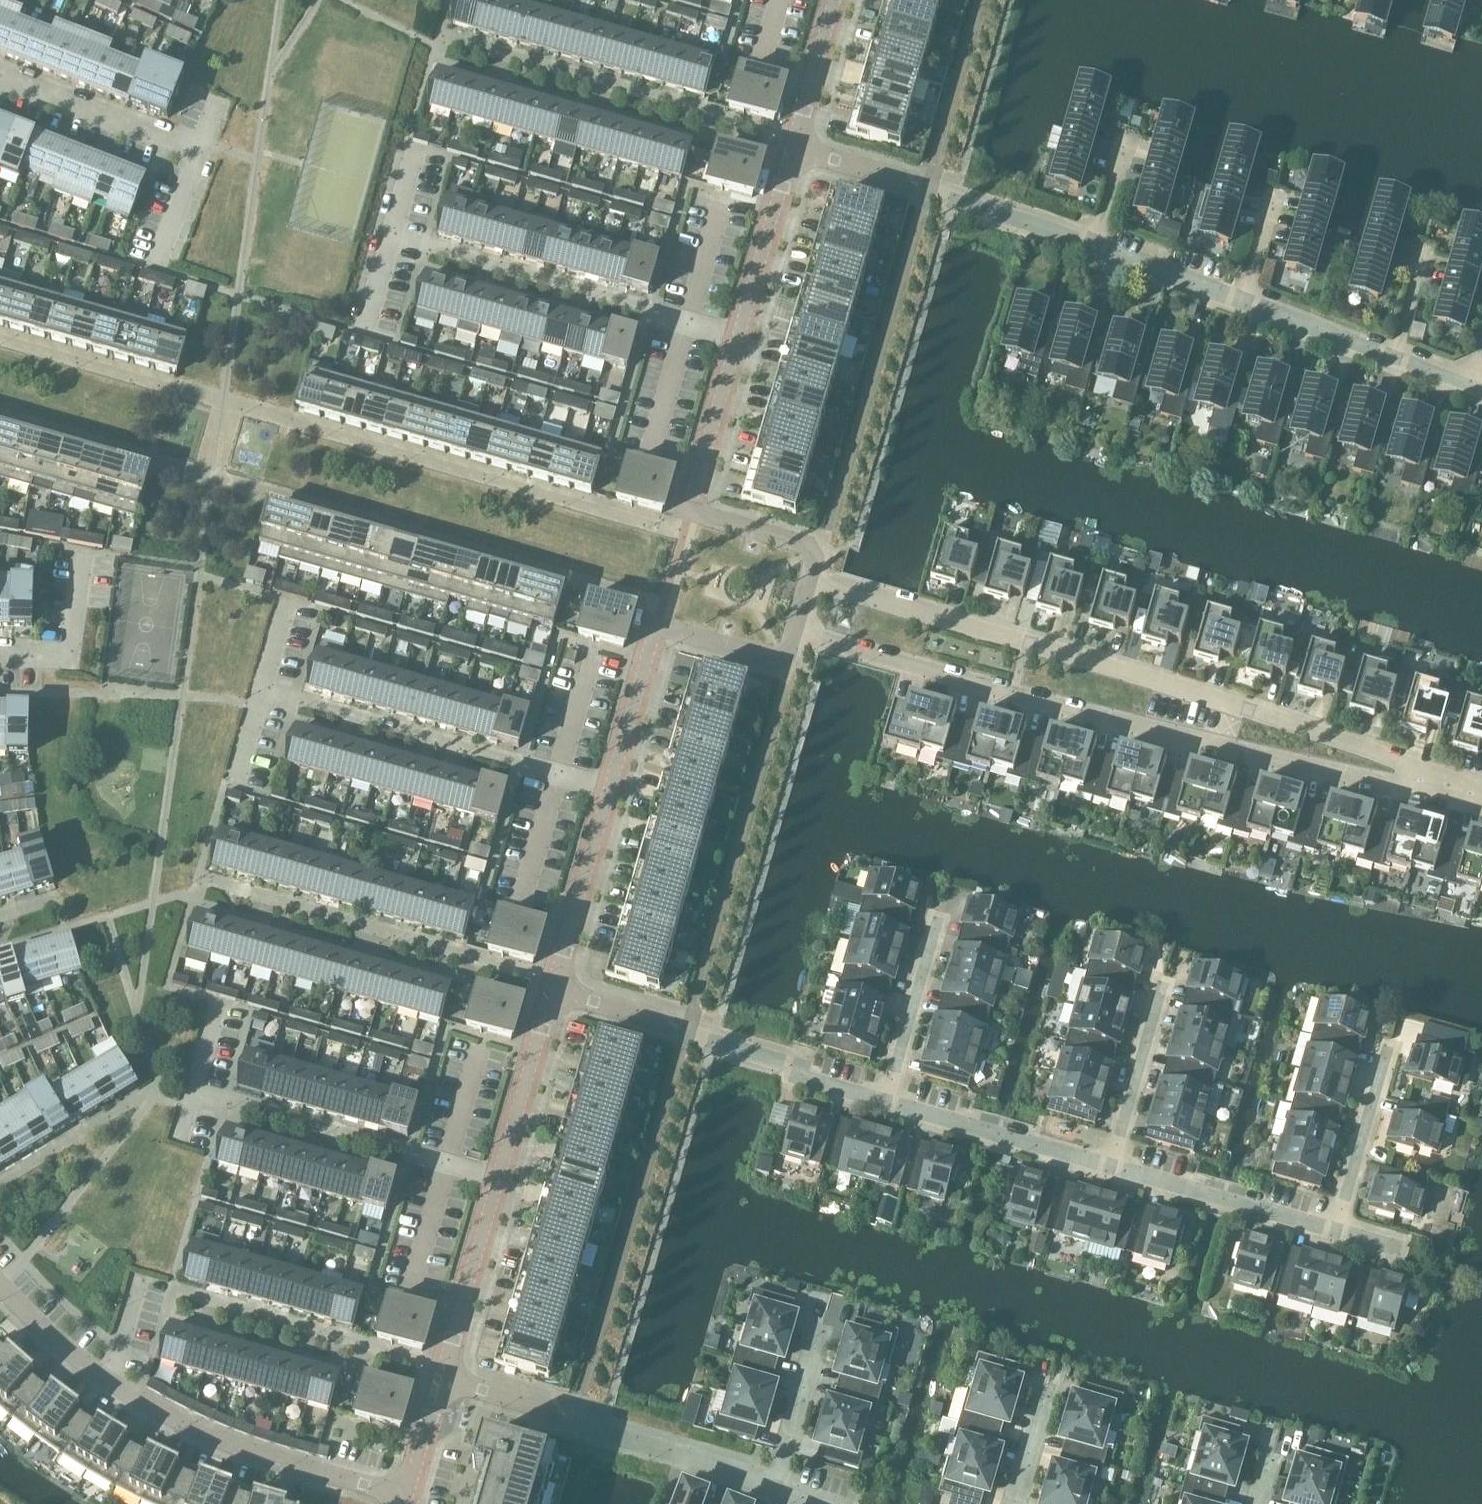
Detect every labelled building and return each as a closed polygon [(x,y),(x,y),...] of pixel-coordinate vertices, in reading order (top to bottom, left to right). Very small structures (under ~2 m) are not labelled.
[(109,0),(98,0),(96,5),(107,10),(111,1),(109,0)] [(149,0),(143,0),(140,7),(150,12),(154,2),(149,0)] [(484,0),(460,0),(453,25),(475,31),(484,0)] [(496,37),(506,2),(498,0),(484,0),(475,31),(496,37)] [(657,3),(647,0),(642,0),(640,7),(655,11),(657,3)] [(698,0),(687,0),(685,5),(700,9),(703,1),(698,0)] [(878,22),(933,37),(939,15),(885,0),(884,0),(878,22)] [(939,15),(943,0),(885,0),(939,15)] [(1271,1),(1296,8),(1298,0),(1272,0),(1271,1)] [(1359,20),(1383,27),(1391,0),(1364,0),(1359,20)] [(1428,34),(1452,41),(1464,0),(1437,0),(1428,34)] [(122,6),(111,1),(107,10),(118,15),(122,6)] [(164,6),(154,2),(150,12),(160,16),(164,6)] [(527,8),(506,2),(496,37),(517,43),(527,8)] [(711,12),(728,17),(731,9),(713,4),(711,12)] [(5,56),(21,13),(2,5),(0,9),(0,54),(5,56)] [(684,11),(669,6),(667,14),(682,19),(684,11)] [(517,43),(538,49),(548,14),(527,8),(517,43)] [(699,15),(684,11),(682,19),(697,23),(699,15)] [(188,17),(177,12),(172,22),(183,27),(188,17)] [(5,56),(23,62),(36,29),(19,23),(22,13),(21,13),(5,56)] [(147,17),(138,13),(134,22),(143,27),(147,17)] [(559,55),(568,20),(548,14),(538,49),(559,55)] [(157,21),(147,17),(143,27),(153,31),(157,21)] [(199,22),(188,17),(183,27),(194,31),(199,22)] [(707,26),(724,31),(726,23),(709,18),(707,26)] [(579,61),(589,26),(568,20),(559,55),(579,61)] [(878,22),(872,44),(926,59),(933,37),(878,22)] [(53,36),(36,29),(23,62),(41,69),(57,27),(56,26),(53,36)] [(610,32),(589,26),(579,61),(600,67),(610,32)] [(75,34),(57,27),(41,69),(59,76),(75,34)] [(181,32),(170,27),(166,37),(177,42),(181,32)] [(192,37),(181,32),(177,42),(188,47),(192,37)] [(600,67),(621,73),(631,38),(610,32),(600,67)] [(77,83),(93,41),(75,34),(59,76),(77,83)] [(631,38),(621,73),(642,78),(652,44),(631,38)] [(94,90),(111,48),(93,41),(77,83),(94,90)] [(672,50),(652,44),(642,78),(662,84),(672,50)] [(926,59),(872,44),(866,66),(920,81),(926,59)] [(112,48),(111,48),(94,90),(112,97),(125,64),(108,57),(112,48)] [(693,56),(672,50),(662,84),(683,90),(693,56)] [(683,90),(705,97),(715,62),(693,56),(683,90)] [(148,111),(161,78),(165,68),(147,61),(143,71),(130,104),(148,111)] [(130,104),(143,71),(125,64),(112,97),(130,104)] [(920,81),(866,66),(859,87),(914,103),(920,81)] [(148,111),(168,119),(184,76),(165,68),(161,78),(148,111)] [(741,71),(735,90),(780,103),(785,83),(741,71)] [(452,114),(462,79),(440,73),(430,107),(452,114)] [(483,85),(462,79),(452,114),(473,120),(483,85)] [(1069,132),(1093,139),(1107,89),(1083,82),(1069,132)] [(473,120),(493,126),(503,91),(483,85),(473,120)] [(859,87),(853,109),(907,125),(914,103),(859,87)] [(780,103),(735,90),(729,110),(774,123),(780,103)] [(514,131),(524,97),(503,91),(493,126),(514,131)] [(535,137),(545,103),(524,97),(514,131),(535,137)] [(556,143),(566,109),(545,103),(535,137),(556,143)] [(576,149),(586,115),(566,109),(556,143),(576,149)] [(907,125),(853,109),(846,133),(901,149),(907,125)] [(1166,113),(1152,163),(1176,170),(1191,120),(1166,113)] [(597,155),(607,121),(586,115),(576,149),(597,155)] [(628,126),(607,121),(597,155),(618,161),(628,126)] [(1,172),(18,129),(0,122),(0,171),(1,172)] [(618,161),(639,167),(649,132),(628,126),(618,161)] [(18,129),(1,172),(19,179),(36,136),(18,129)] [(639,167),(659,173),(669,138),(649,132),(639,167)] [(1093,139),(1069,132),(1054,182),(1078,189),(1093,139)] [(413,141),(428,146),(430,138),(415,133),(413,141)] [(23,170),(41,176),(53,143),(36,136),(19,179),(20,179),(23,170)] [(1257,144),(1232,137),(1218,187),(1242,194),(1257,144)] [(669,138),(659,173),(682,179),(692,145),(669,138)] [(53,143),(41,176),(58,183),(54,192),(55,193),(71,150),(53,143)] [(464,147),(449,143),(447,151),(462,155),(464,147)] [(719,146),(713,166),(758,179),(763,159),(719,146)] [(479,152),(464,147),(462,155),(477,160),(479,152)] [(55,193),(73,200),(89,157),(71,150),(55,193)] [(489,163),(504,167),(506,159),(491,155),(489,163)] [(73,200),(91,207),(107,164),(89,157),(73,200)] [(453,159),(451,167),(466,171),(468,164),(453,159)] [(506,159),(504,167),(519,171),(521,164),(506,159)] [(1176,170),(1152,163),(1138,213),(1162,219),(1176,170)] [(108,213),(109,213),(125,171),(107,164),(91,207),(95,197),(111,204),(108,213)] [(758,179),(713,166),(708,186),(752,198),(758,179)] [(533,167),(531,175),(546,179),(548,171),(533,167)] [(1316,168),(1302,218),(1326,225),(1340,175),(1316,168)] [(502,173),(487,169),(485,177),(500,181),(502,173)] [(125,171),(109,213),(128,221),(145,178),(125,171)] [(546,179),(561,184),(563,176),(548,171),(546,179)] [(517,178),(502,173),(500,181),(515,185),(517,178)] [(575,179),(572,187),(587,191),(590,183),(575,179)] [(544,185),(529,181),(527,189),(542,193),(544,185)] [(590,183),(587,191),(602,195),(605,187),(590,183)] [(559,189),(544,185),(542,193),(557,197),(559,189)] [(1204,237),(1228,244),(1242,194),(1218,187),(1204,237)] [(439,235),(461,241),(470,207),(470,206),(473,195),(452,189),(439,235)] [(831,189),(824,212),(878,228),(885,204),(831,189)] [(616,191),(614,199),(629,203),(631,195),(616,191)] [(1382,192),(1368,242),(1392,249),(1406,199),(1382,192)] [(585,197),(570,193),(568,201),(583,205),(585,197)] [(629,203),(644,207),(646,199),(631,195),(629,203)] [(600,201),(585,197),(583,205),(598,209),(600,201)] [(654,210),(671,215),(674,207),(657,202),(654,210)] [(610,212),(625,217),(627,209),(612,205),(610,212)] [(461,241),(481,247),(491,212),(470,207),(461,241)] [(627,209),(625,217),(640,221),(642,213),(627,209)] [(481,247),(502,253),(512,218),(491,212),(481,247)] [(824,212),(817,234),(872,250),(878,228),(824,212)] [(12,225),(36,232),(39,222),(15,215),(12,225)] [(650,225),(667,230),(670,221),(653,216),(650,225)] [(502,253),(523,259),(533,224),(512,218),(502,253)] [(1326,225),(1302,218),(1288,268),(1312,275),(1326,225)] [(1476,280),(1481,258),(1481,228),(1466,223),(1452,273),(1476,280)] [(523,259),(544,265),(553,230),(533,224),(523,259)] [(63,229),(52,226),(49,236),(60,239),(63,229)] [(7,241),(10,230),(0,227),(0,238),(7,241)] [(75,233),(63,229),(60,239),(72,243),(75,233)] [(553,230),(544,265),(564,271),(574,236),(553,230)] [(14,243),(31,248),(34,238),(17,233),(14,243)] [(817,234),(811,256),(865,272),(872,250),(817,234)] [(595,242),(574,236),(564,271),(585,277),(595,242)] [(85,247),(109,254),(112,244),(88,237),(85,247)] [(34,238),(31,248),(48,253),(51,243),(34,238)] [(606,283),(616,248),(595,242),(585,277),(606,283)] [(1392,249),(1368,242),(1354,292),(1378,299),(1392,249)] [(56,255),(73,261),(76,250),(59,245),(56,255)] [(637,254),(616,248),(606,283),(627,288),(637,254)] [(76,250),(73,261),(90,266),(93,256),(76,250)] [(637,254),(627,288),(649,295),(659,260),(637,254)] [(811,256),(805,278),(859,294),(865,272),(811,256)] [(97,268),(114,273),(118,263),(101,258),(97,268)] [(118,263),(114,273),(132,278),(135,268),(118,263)] [(139,281),(156,286),(159,276),(142,271),(139,281)] [(1476,280),(1452,273),(1438,323),(1462,330),(1476,280)] [(20,289),(0,284),(3,275),(1,274),(0,279),(0,327),(3,328),(4,323),(8,325),(7,329),(8,329),(20,289)] [(159,276),(156,286),(173,291),(176,281),(159,276)] [(439,317),(449,282),(427,276),(417,310),(414,320),(436,326),(439,317)] [(859,294),(805,278),(799,300),(853,316),(859,294)] [(20,289),(8,329),(24,334),(28,335),(29,335),(43,286),(41,286),(22,280),(20,289)] [(460,322),(460,323),(470,288),(449,282),(439,317),(460,322)] [(186,295),(203,300),(206,290),(189,285),(186,295)] [(64,292),(43,286),(29,335),(44,339),(45,335),(50,337),(49,341),(50,341),(64,292)] [(470,288),(460,323),(460,322),(457,332),(478,338),(481,329),(481,328),(491,294),(470,288)] [(65,293),(64,292),(50,341),(66,346),(67,341),(71,343),(70,347),(71,347),(82,307),(62,301),(65,293)] [(511,300),(491,294),(481,328),(501,334),(511,300)] [(532,306),(511,300),(501,334),(522,340),(532,306)] [(853,316),(799,300),(792,322),(847,338),(853,316)] [(1017,375),(1037,380),(1053,323),(1042,319),(1045,309),(1020,302),(1006,352),(1022,356),(1017,375)] [(522,340),(543,346),(553,311),(532,306),(522,340)] [(91,353),(92,353),(103,313),(82,307),(71,347),(86,351),(87,347),(92,349),(91,353)] [(122,319),(103,313),(92,353),(107,357),(108,353),(113,355),(112,359),(126,310),(125,310),(122,319)] [(132,365),(133,365),(147,316),(126,310),(112,359),(128,363),(129,359),(134,360),(132,365)] [(543,346),(564,352),(574,317),(553,311),(543,346)] [(148,318),(147,316),(133,365),(149,369),(150,365),(154,366),(153,371),(154,371),(168,322),(167,322),(164,331),(146,325),(148,318)] [(1054,365),(1070,370),(1065,388),(1085,394),(1102,336),(1090,333),(1093,323),(1068,316),(1054,365)] [(564,352),(585,358),(594,323),(574,317),(564,352)] [(168,322),(154,371),(169,375),(170,371),(177,373),(190,328),(168,322)] [(792,322),(786,344),(840,360),(847,338),(792,322)] [(585,358),(605,364),(615,329),(594,323),(585,358)] [(317,326),(315,337),(332,341),(335,331),(317,326)] [(615,329),(605,364),(627,370),(637,335),(615,329)] [(1113,402),(1133,408),(1150,350),(1138,347),(1141,336),(1116,329),(1102,379),(1118,384),(1113,402)] [(345,334),(342,344),(344,345),(361,350),(364,340),(352,336),(347,335),(345,334)] [(401,344),(416,348),(418,341),(403,336),(401,344)] [(361,350),(379,355),(382,345),(364,340),(361,350)] [(1161,416),(1181,422),(1198,364),(1186,361),(1189,350),(1164,343),(1150,393),(1166,397),(1161,416)] [(786,344),(780,366),(834,381),(840,360),(786,344)] [(452,350),(437,346),(435,354),(450,358),(452,350)] [(386,357),(403,362),(406,352),(389,347),(386,357)] [(467,354),(452,350),(450,358),(465,362),(467,354)] [(406,352),(403,362),(420,367),(423,357),(406,352)] [(1214,411),(1209,430),(1229,435),(1246,378),(1234,374),(1237,364),(1212,357),(1198,407),(1214,411)] [(491,370),(494,362),(479,358),(476,366),(491,370)] [(427,369),(445,374),(448,363),(430,359),(427,369)] [(491,370),(506,374),(509,366),(494,362),(491,370)] [(304,414),(320,418),(333,369),(312,363),(299,408),(305,410),(304,414)] [(448,363),(445,374),(462,379),(465,368),(448,363)] [(780,366),(774,388),(828,403),(834,381),(780,366)] [(320,418),(325,420),(340,424),(352,384),(354,375),(335,370),(333,369),(320,418)] [(535,374),(520,369),(518,377),(533,382),(535,374)] [(469,381),(487,386),(490,375),(472,371),(469,381)] [(1257,443),(1277,449),(1294,391),(1282,388),(1285,378),(1261,371),(1246,420),(1262,425),(1257,443)] [(550,378),(535,374),(533,382),(548,386),(550,378)] [(361,430),(375,381),(374,381),(354,375),(352,384),(340,424),(341,424),(346,426),(361,430)] [(490,375),(487,386),(504,391),(507,380),(490,375)] [(396,387),(375,381),(361,430),(362,430),(363,426),(368,428),(367,432),(382,436),(396,387)] [(577,386),(562,381),(559,389),(574,393),(577,386)] [(511,393),(528,398),(531,387),(514,382),(511,393)] [(1305,457),(1325,463),(1342,405),(1331,402),(1333,392),(1309,384),(1294,434),(1310,439),(1305,457)] [(592,390),(577,386),(574,393),(589,398),(592,390)] [(397,388),(396,387),(382,436),(383,436),(384,432),(388,433),(387,438),(403,442),(414,402),(395,396),(397,388)] [(531,387),(528,398),(545,402),(548,392),(531,387)] [(774,388),(767,410),(821,425),(828,403),(774,388)] [(600,401),(617,406),(620,397),(602,392),(600,401)] [(552,405),(570,409),(573,399),(555,394),(552,405)] [(1358,452),(1353,471),(1374,477),(1390,419),(1379,416),(1382,405),(1357,398),(1342,448),(1358,452)] [(573,399),(570,409),(587,414),(590,404),(573,399)] [(408,443),(423,448),(435,408),(414,402),(403,442),(404,442),(405,438),(409,439),(408,443)] [(595,417),(612,421),(615,411),(598,407),(595,417)] [(429,449),(444,454),(456,414),(435,408),(423,448),(424,448),(425,444),(430,445),(429,449)] [(767,410),(761,432),(815,447),(821,425),(767,410)] [(1401,485),(1422,490),(1438,433),(1427,429),(1430,419),(1405,412),(1390,462),(1406,466),(1401,485)] [(450,456),(465,460),(476,420),(456,414),(444,454),(445,454),(447,450),(451,451),(450,456)] [(471,461),(486,466),(497,426),(476,420),(465,460),(466,460),(467,456),(472,457),(471,461)] [(492,467),(506,472),(518,432),(497,426),(486,466),(487,466),(488,462),(493,463),(492,467)] [(1454,480),(1449,498),(1470,504),(1481,461),(1481,445),(1475,443),(1478,433),(1453,426),(1439,475),(1454,480)] [(24,433),(22,433),(21,437),(17,436),(18,432),(3,427),(0,437),(0,479),(10,482),(24,433)] [(512,473),(527,478),(539,438),(518,432),(506,472),(508,472),(509,468),(514,469),(512,473)] [(761,432),(755,454),(809,469),(815,447),(761,432)] [(30,488),(44,439),(42,443),(38,442),(39,438),(24,433),(10,482),(30,488)] [(533,479),(548,484),(559,444),(539,438),(527,478),(529,478),(530,474),(534,475),(533,479)] [(50,494),(51,494),(65,445),(64,445),(60,444),(44,439),(30,488),(32,489),(50,494)] [(559,444),(548,484),(549,484),(551,480),(555,481),(554,485),(569,489),(580,449),(559,444)] [(65,445),(51,494),(72,500),(86,451),(85,451),(84,455),(80,454),(81,450),(65,445)] [(580,449),(569,489),(570,490),(571,486),(576,487),(575,491),(589,495),(590,494),(591,494),(602,456),(580,449)] [(106,457),(101,456),(86,451),(72,500),(74,500),(92,506),(93,506),(107,457),(106,457)] [(755,454),(748,476),(803,491),(809,469),(755,454)] [(93,506),(114,512),(128,463),(127,463),(125,467),(121,466),(122,462),(107,457),(93,506)] [(673,475),(629,462),(623,482),(667,495),(673,475)] [(128,463),(114,512),(136,518),(148,473),(142,472),(143,468),(128,463)] [(803,491),(748,476),(742,499),(796,515),(803,491)] [(617,502),(662,514),(667,495),(623,482),(617,502)] [(278,559),(279,559),(293,511),(278,506),(277,510),(270,508),(260,544),(280,550),(278,559)] [(279,559),(300,565),(314,516),(298,512),(297,516),(293,515),(294,511),(293,511),(279,559)] [(315,517),(314,516),(300,565),(321,571),(335,522),(319,518),(318,522),(314,521),(315,517)] [(2,520),(1,530),(18,533),(20,523),(2,520)] [(342,577),(356,528),(340,524),(339,528),(334,527),(336,523),(335,522),(321,571),(342,577)] [(26,535),(43,538),(45,527),(28,524),(26,535)] [(45,527),(43,538),(61,541),(63,531),(45,527)] [(356,528),(342,577),(363,583),(376,534),(361,530),(360,534),(355,533),(356,529),(356,528)] [(945,531),(931,580),(955,587),(958,578),(970,581),(969,582),(971,583),(978,555),(977,555),(983,536),(963,530),(961,536),(945,531)] [(68,542),(85,546),(87,535),(70,532),(68,542)] [(363,583),(383,589),(397,540),(382,536),(380,540),(376,539),(377,535),(376,534),(363,583)] [(85,546),(103,549),(105,538),(87,535),(85,546)] [(7,548),(19,550),(21,540),(9,538),(7,548)] [(19,550),(31,552),(33,542),(21,540),(19,550)] [(115,540),(113,551),(130,554),(132,543),(115,540)] [(397,540),(383,589),(404,595),(418,546),(402,542),(401,546),(397,545),(398,540),(397,540)] [(1014,551),(998,546),(984,596),(1008,602),(1011,593),(1022,596),(1022,597),(1023,598),(1031,570),(1030,570),(1036,551),(1015,545),(1014,551)] [(418,546),(404,595),(425,601),(439,552),(424,548),(422,552),(418,551),(419,547),(418,546)] [(425,601),(446,607),(460,558),(444,554),(443,558),(439,557),(440,552),(439,552),(425,601)] [(461,558),(460,558),(446,607),(447,607),(449,599),(468,604),(465,613),(466,613),(480,564),(465,560),(464,564),(459,563),(461,558)] [(1066,566),(1050,562),(1036,611),(1061,618),(1063,608),(1075,611),(1074,613),(1076,613),(1084,585),(1083,585),(1088,566),(1068,560),(1066,566)] [(487,619),(501,570),(486,566),(485,570),(480,569),(481,564),(480,564),(466,613),(487,619)] [(245,580),(262,585),(265,574),(248,569),(245,580)] [(502,570),(501,570),(487,619),(489,619),(507,624),(508,625),(522,576),(507,572),(502,570)] [(522,576),(508,625),(529,631),(543,582),(527,577),(526,582),(522,580),(523,577),(522,576)] [(1119,581),(1103,577),(1089,626),(1113,633),(1116,623),(1127,627),(1127,628),(1128,628),(1136,601),(1141,582),(1121,576),(1119,581)] [(12,627),(13,581),(0,581),(0,627),(12,627)] [(13,581),(12,627),(33,628),(34,582),(13,581)] [(274,592),(291,597),(294,587),(277,582),(274,592)] [(543,582),(529,631),(530,631),(533,622),(553,628),(564,590),(563,589),(563,588),(548,583),(547,588),(543,586),(544,582),(543,582)] [(294,587),(291,597),(308,602),(311,592),(294,587)] [(1171,597),(1155,593),(1141,642),(1166,649),(1168,639),(1180,643),(1179,644),(1181,644),(1189,617),(1188,616),(1193,597),(1173,592),(1171,597)] [(315,604),(332,609),(335,599),(318,594),(315,604)] [(590,597),(584,617),(629,629),(635,610),(590,597)] [(332,609),(350,614),(352,604),(335,599),(332,609)] [(357,616),(374,621),(377,611),(360,606),(357,616)] [(1226,608),(1224,614),(1208,609),(1194,659),(1218,665),(1221,656),(1232,659),(1232,660),(1233,661),(1241,633),(1240,633),(1246,614),(1226,608)] [(377,611),(374,621),(391,626),(394,615),(377,611)] [(324,613),(321,621),(336,625),(339,617),(324,613)] [(629,629),(584,617),(579,636),(623,649),(629,629)] [(399,628),(416,633),(419,623),(402,618),(399,628)] [(356,630),(371,635),(373,627),(358,623),(356,630)] [(416,633),(433,638),(436,627),(419,623),(416,633)] [(1293,650),(1292,650),(1298,631),(1278,625),(1276,631),(1260,626),(1246,675),(1270,682),(1273,673),(1284,676),(1284,677),(1285,678),(1293,650)] [(373,627),(371,635),(386,639),(388,631),(373,627)] [(440,640),(457,645),(460,634),(443,630),(440,640)] [(397,642),(412,647),(414,639),(399,634),(397,642)] [(457,645),(475,650),(478,639),(460,634),(457,645)] [(412,647),(427,651),(429,643),(414,639),(412,647)] [(482,652),(499,656),(502,646),(485,641),(482,652)] [(331,695),(341,660),(344,649),(322,642),(309,689),(331,695)] [(1345,668),(1344,667),(1350,648),(1330,643),(1328,648),(1312,644),(1298,693),(1322,700),(1325,690),(1336,694),(1336,695),(1337,695),(1345,668)] [(439,654),(454,659),(456,651),(441,646),(439,654)] [(502,646),(499,656),(516,661),(519,651),(502,646)] [(456,651),(454,659),(469,663),(471,655),(456,651)] [(564,662),(575,665),(578,654),(567,651),(564,662)] [(525,664),(542,669),(545,659),(527,654),(525,664)] [(480,666),(495,670),(497,662),(482,658),(480,666)] [(361,666),(341,660),(331,695),(352,701),(361,666)] [(1397,686),(1396,685),(1402,666),(1382,661),(1380,666),(1364,662),(1350,711),(1374,718),(1377,708),(1388,712),(1388,713),(1389,713),(1397,686)] [(497,662),(495,670),(510,675),(512,667),(497,662)] [(694,665),(688,689),(742,704),(749,680),(694,665)] [(382,672),(361,666),(352,701),(372,707),(382,672)] [(520,678),(538,683),(540,675),(523,670),(520,678)] [(372,707),(393,713),(403,678),(382,672),(372,707)] [(424,684),(403,678),(393,713),(414,719),(424,684)] [(1401,730),(1426,736),(1428,727),(1440,730),(1440,731),(1441,732),(1449,704),(1448,704),(1453,685),(1433,679),(1432,685),(1415,680),(1401,730)] [(414,719),(435,725),(445,690),(424,684),(414,719)] [(688,689),(681,710),(736,726),(742,704),(688,689)] [(455,731),(465,696),(445,690),(435,725),(455,731)] [(455,731),(476,737),(486,702),(465,696),(455,731)] [(883,743),(919,753),(934,700),(933,700),(932,704),(918,700),(910,698),(911,696),(910,696),(906,707),(895,703),(883,743)] [(1467,699),(1453,749),(1477,755),(1480,746),(1481,746),(1481,704),(1467,699)] [(937,760),(953,765),(965,721),(954,717),(957,707),(934,700),(919,753),(920,754),(921,750),(938,755),(937,760)] [(476,737),(497,742),(507,708),(486,702),(476,737)] [(9,708),(0,708),(0,753),(8,754),(9,708)] [(9,708),(8,754),(29,754),(30,708),(9,708)] [(507,708),(497,742),(519,749),(529,714),(507,708)] [(681,710),(675,732),(729,748),(736,726),(681,710)] [(1002,720),(980,713),(977,724),(965,721),(953,765),(970,770),(971,765),(989,770),(1004,717),(1003,717),(1002,720)] [(1007,777),(1023,782),(1036,737),(1024,734),(1027,724),(1004,717),(989,770),(990,770),(991,767),(1008,771),(1007,777)] [(287,764),(309,770),(319,735),(297,729),(287,764)] [(1041,782),(1059,787),(1074,734),(1073,734),(1072,738),(1058,733),(1051,731),(1051,730),(1050,730),(1047,741),(1036,737),(1023,782),(1040,786),(1041,782)] [(675,732),(669,754),(723,770),(729,748),(675,732)] [(1077,794),(1093,799),(1106,754),(1095,751),(1098,741),(1074,734),(1059,787),(1060,787),(1061,784),(1078,788),(1077,794)] [(309,770),(330,776),(340,741),(319,735),(309,770)] [(361,747),(340,741),(330,776),(351,782),(361,747)] [(351,782),(372,788),(382,753),(361,747),(351,782)] [(1111,799),(1129,804),(1144,751),(1143,750),(1142,754),(1121,748),(1121,747),(1120,747),(1117,757),(1106,754),(1093,799),(1110,803),(1111,799)] [(1147,811),(1163,816),(1176,771),(1165,768),(1168,757),(1144,751),(1129,804),(1130,804),(1131,800),(1148,805),(1147,811)] [(402,759),(382,753),(372,788),(392,794),(402,759)] [(669,754),(662,776),(717,792),(723,770),(669,754)] [(402,759),(392,794),(413,800),(423,765),(402,759)] [(1181,816),(1199,821),(1214,768),(1213,767),(1212,771),(1191,765),(1191,764),(1190,764),(1187,774),(1176,771),(1163,816),(1180,820),(1181,816)] [(444,771),(423,765),(413,800),(434,806),(444,771)] [(1217,828),(1233,832),(1246,788),(1235,785),(1238,774),(1214,768),(1199,821),(1201,821),(1202,817),(1218,822),(1217,828)] [(465,777),(444,771),(434,806),(455,812),(465,777)] [(662,776),(656,798),(710,814),(717,792),(662,776)] [(485,783),(465,777),(455,812),(476,818),(485,783)] [(1251,833),(1269,838),(1284,785),(1283,784),(1282,788),(1261,782),(1261,781),(1260,781),(1257,791),(1246,788),(1233,832),(1250,837),(1251,833)] [(507,789),(485,783),(476,818),(497,824),(507,789)] [(13,787),(14,797),(26,796),(25,785),(13,787)] [(1287,845),(1303,849),(1316,805),(1305,802),(1308,791),(1284,785),(1269,838),(1271,838),(1272,834),(1288,839),(1287,845)] [(14,797),(13,787),(1,788),(2,799),(14,797)] [(271,798),(286,802),(288,794),(273,790),(271,798)] [(227,791),(225,799),(240,803),(242,795),(227,791)] [(1321,849),(1339,855),(1354,801),(1352,805),(1331,799),(1331,798),(1330,797),(1327,808),(1316,805),(1303,849),(1320,854),(1321,849)] [(656,798),(650,820),(704,836),(710,814),(656,798)] [(305,807),(320,812),(322,804),(307,799),(305,807)] [(259,809),(274,813),(276,805),(261,801),(259,809)] [(1357,862),(1373,866),(1386,822),(1375,819),(1378,808),(1354,801),(1339,855),(1341,855),(1342,851),(1358,856),(1357,862)] [(27,802),(15,803),(17,814),(29,812),(27,802)] [(3,805),(4,815),(17,814),(15,803),(3,805)] [(320,812),(335,816),(337,808),(322,804),(320,812)] [(276,805),(274,813),(289,817),(291,810),(276,805)] [(347,819),(361,823),(364,815),(349,811),(347,819)] [(301,821),(316,825),(318,817),(303,813),(301,821)] [(1391,866),(1409,871),(1424,818),(1423,822),(1401,816),(1401,815),(1400,814),(1397,825),(1386,822),(1373,866),(1390,871),(1391,866)] [(361,823),(376,828),(379,820),(364,815),(361,823)] [(318,817),(316,825),(330,829),(333,821),(318,817)] [(1427,878),(1443,883),(1456,839),(1445,836),(1448,825),(1424,818),(1409,871),(1411,872),(1412,868),(1429,873),(1427,878)] [(650,820),(644,842),(698,857),(704,836),(650,820)] [(388,831),(403,835),(405,827),(390,823),(388,831)] [(342,833),(357,837),(360,829),(345,825),(342,833)] [(405,827),(403,835),(418,840),(420,832),(405,827)] [(360,829),(357,837),(372,841),(375,833),(360,829)] [(1479,888),(1481,878),(1481,836),(1471,833),(1471,831),(1470,831),(1467,842),(1456,839),(1443,883),(1460,888),(1461,883),(1479,888)] [(212,867),(235,873),(244,839),(222,832),(212,867)] [(429,843),(444,847),(447,839),(432,835),(429,843)] [(384,845),(399,849),(401,841),(386,837),(384,845)] [(265,845),(244,839),(235,873),(255,879),(265,845)] [(447,839),(444,847),(459,851),(462,844),(447,839)] [(41,841),(21,847),(34,891),(54,885),(41,841)] [(401,841),(399,849),(414,853),(416,845),(401,841)] [(644,842),(637,864),(692,879),(698,857),(644,842)] [(255,879),(276,885),(286,851),(265,845),(255,879)] [(470,854),(487,859),(490,851),(473,846),(470,854)] [(23,857),(5,862),(15,896),(34,891),(21,847),(20,847),(23,857)] [(426,857),(441,861),(443,853),(428,849),(426,857)] [(276,885),(297,891),(307,857),(286,851),(276,885)] [(443,853),(441,861),(456,865),(458,857),(443,853)] [(318,897),(328,863),(307,857),(297,891),(318,897)] [(466,869),(483,874),(486,865),(469,860),(466,869)] [(5,862),(0,864),(0,901),(15,896),(5,862)] [(318,897),(338,903),(348,868),(328,863),(318,897)] [(637,864),(631,886),(685,901),(692,879),(637,864)] [(348,868),(338,903),(359,909),(369,874),(348,868)] [(872,873),(862,908),(910,922),(920,886),(872,873)] [(390,880),(369,874),(359,909),(380,915),(390,880)] [(411,886),(390,880),(380,915),(401,921),(411,886)] [(431,892),(411,886),(401,921),(421,927),(431,892)] [(631,886),(625,908),(679,923),(685,901),(631,886)] [(421,927),(442,933),(452,898),(431,892),(421,927)] [(452,898),(442,933),(464,939),(474,905),(452,898)] [(1018,914),(970,901),(960,936),(1008,950),(1018,914)] [(625,908),(619,930),(673,945),(679,923),(625,908)] [(862,908),(852,943),(900,957),(910,922),(862,908)] [(500,913),(494,933),(539,945),(544,926),(500,913)] [(189,950),(211,956),(221,921),(199,915),(189,950)] [(211,956),(232,962),(242,927),(221,921),(211,956)] [(232,962),(252,968),(262,933),(242,927),(232,962)] [(619,930),(612,952),(667,967),(673,945),(619,930)] [(252,968),(273,974),(283,939),(262,933),(252,968)] [(539,945),(494,933),(488,952),(533,965),(539,945)] [(1008,950),(960,936),(950,971),(998,985),(1008,950)] [(1097,937),(1087,973),(1135,986),(1145,951),(1097,937)] [(80,973),(70,939),(50,945),(60,979),(80,973)] [(273,974),(294,980),(304,945),(283,939),(273,974)] [(900,957),(852,943),(842,978),(890,991),(900,957)] [(31,950),(42,984),(60,979),(50,945),(31,950)] [(294,980),(315,986),(325,951),(304,945),(294,980)] [(42,984),(31,950),(13,956),(23,990),(42,984)] [(315,986),(336,992),(345,957),(325,951),(315,986)] [(667,967),(612,952),(606,975),(660,991),(667,967)] [(5,995),(8,1005),(26,999),(23,990),(13,956),(0,959),(0,979),(5,995)] [(336,992),(356,998),(366,963),(345,957),(336,992)] [(356,998),(377,1004),(387,969),(366,963),(356,998)] [(1195,965),(1185,1001),(1233,1014),(1243,979),(1195,965)] [(377,1004),(398,1010),(408,975),(387,969),(377,1004)] [(950,971),(940,1006),(988,1019),(998,985),(950,971)] [(1087,973),(1077,1007),(1125,1021),(1135,986),(1087,973)] [(398,1010),(419,1015),(429,981),(408,975),(398,1010)] [(172,983),(187,988),(190,980),(175,976),(172,983)] [(842,978),(832,1012),(880,1026),(890,991),(842,978)] [(429,981),(419,1015),(441,1022),(451,987),(429,981)] [(206,993),(221,997),(224,990),(209,985),(206,993)] [(478,989),(473,1008),(517,1021),(523,1002),(478,989)] [(221,997),(236,1002),(239,994),(224,990),(221,997)] [(248,1005),(263,1009),(265,1001),(250,997),(248,1005)] [(265,1001),(263,1009),(278,1014),(280,1006),(265,1001)] [(1233,1014),(1185,1001),(1175,1035),(1223,1049),(1233,1014)] [(1322,1001),(1312,1037),(1360,1051),(1370,1015),(1322,1001)] [(84,1006),(73,1011),(77,1020),(88,1015),(84,1006)] [(930,1040),(978,1054),(988,1019),(940,1006),(930,1040)] [(1077,1007),(1067,1042),(1115,1056),(1125,1021),(1077,1007)] [(517,1021),(473,1008),(467,1028),(511,1041),(517,1021)] [(290,1017),(305,1021),(307,1013),(292,1009),(290,1017)] [(62,1015),(66,1025),(77,1020),(73,1011),(62,1015)] [(880,1026),(832,1012),(822,1048),(870,1062),(880,1026)] [(254,1013),(252,1021),(267,1025),(269,1017),(254,1013)] [(307,1013),(305,1021),(320,1026),(322,1017),(307,1013)] [(38,1026),(42,1036),(53,1031),(49,1021),(38,1026)] [(80,1026),(84,1035),(95,1030),(91,1021),(80,1026)] [(331,1029),(346,1033),(349,1025),(334,1021),(331,1029)] [(286,1031),(301,1035),(303,1027),(288,1023),(286,1031)] [(349,1025),(346,1033),(361,1038),(364,1029),(349,1025)] [(42,1036),(38,1026),(27,1031),(31,1040),(42,1036)] [(84,1035),(80,1026),(69,1031),(73,1040),(84,1035)] [(303,1027),(301,1035),(316,1040),(318,1031),(303,1027)] [(583,1054),(637,1069),(644,1047),(590,1031),(583,1054)] [(373,1041),(388,1045),(390,1037),(375,1033),(373,1041)] [(327,1043),(342,1047),(345,1039),(330,1035),(327,1043)] [(1175,1035),(1165,1070),(1213,1084),(1223,1049),(1175,1035)] [(3,1041),(8,1051),(19,1046),(15,1036),(3,1041)] [(45,1041),(49,1051),(60,1046),(56,1036),(45,1041)] [(390,1037),(388,1045),(403,1049),(405,1041),(390,1037)] [(1312,1037),(1302,1072),(1350,1085),(1360,1051),(1312,1037)] [(1433,1082),(1455,1088),(1466,1051),(1418,1038),(1406,1078),(1432,1086),(1433,1082)] [(345,1039),(342,1047),(357,1052),(360,1043),(345,1039)] [(978,1054),(930,1040),(920,1076),(968,1090),(978,1054)] [(49,1051),(45,1041),(34,1046),(38,1056),(49,1051)] [(1067,1042),(1057,1077),(1105,1090),(1115,1056),(1067,1042)] [(414,1052),(431,1057),(433,1049),(416,1044),(414,1052)] [(369,1055),(385,1060),(387,1051),(371,1047),(369,1055)] [(10,1056),(14,1066),(25,1061),(21,1051),(10,1056)] [(387,1051),(385,1060),(399,1064),(401,1055),(387,1051)] [(261,1095),(271,1061),(249,1054),(239,1089),(261,1095)] [(637,1069),(583,1054),(577,1076),(631,1091),(637,1069)] [(99,1066),(118,1096),(136,1085),(117,1055),(99,1066)] [(10,1056),(0,1061),(0,1064),(3,1071),(14,1066),(10,1056)] [(412,1058),(409,1067),(427,1072),(429,1063),(412,1058)] [(261,1095),(282,1101),(292,1067),(271,1061),(261,1095)] [(99,1066),(83,1076),(101,1106),(118,1096),(99,1066)] [(282,1101),(303,1107),(313,1073),(292,1067),(282,1101)] [(1165,1070),(1155,1105),(1203,1118),(1213,1084),(1165,1070)] [(1302,1072),(1292,1106),(1340,1120),(1350,1085),(1302,1072)] [(303,1107),(324,1113),(334,1079),(313,1073),(303,1107)] [(83,1076),(66,1086),(85,1116),(101,1106),(83,1076)] [(577,1076),(570,1098),(625,1113),(631,1091),(577,1076)] [(1105,1090),(1057,1077),(1047,1112),(1095,1126),(1105,1090)] [(324,1113),(344,1119),(354,1084),(334,1079),(324,1113)] [(344,1119),(365,1125),(375,1090),(354,1084),(344,1119)] [(45,1087),(69,1126),(85,1116),(66,1086),(51,1095),(45,1087)] [(28,1097),(52,1136),(69,1126),(45,1087),(28,1097)] [(396,1096),(375,1090),(365,1125),(386,1131),(396,1096)] [(386,1131),(408,1137),(418,1103),(396,1096),(386,1131)] [(52,1136),(28,1097),(12,1107),(36,1146),(52,1136)] [(625,1113),(570,1098),(564,1120),(618,1135),(625,1113)] [(1415,1147),(1437,1154),(1447,1117),(1399,1103),(1388,1144),(1414,1151),(1415,1147)] [(1203,1118),(1155,1105),(1145,1140),(1193,1154),(1203,1118)] [(1282,1141),(1330,1154),(1340,1120),(1292,1106),(1282,1141)] [(0,1114),(0,1124),(19,1156),(36,1146),(12,1107),(0,1114)] [(783,1156),(820,1167),(834,1119),(793,1107),(786,1133),(790,1134),(783,1156)] [(558,1142),(612,1158),(618,1135),(564,1120),(558,1142)] [(877,1131),(842,1121),(828,1169),(864,1179),(877,1131)] [(3,1166),(19,1156),(0,1124),(0,1126),(0,1161),(3,1166)] [(218,1164),(240,1170),(250,1136),(228,1130),(218,1164)] [(877,1131),(864,1179),(899,1189),(913,1141),(877,1131)] [(240,1170),(261,1176),(271,1142),(250,1136),(240,1170)] [(1330,1154),(1282,1141),(1272,1176),(1320,1190),(1330,1154)] [(261,1176),(281,1182),(291,1148),(271,1142),(261,1176)] [(612,1158),(558,1142),(552,1164),(606,1180),(612,1158)] [(907,1192),(944,1202),(950,1180),(954,1181),(962,1155),(921,1143),(907,1192)] [(281,1182),(302,1188),(312,1154),(291,1148),(281,1182)] [(302,1188),(323,1194),(333,1160),(312,1154),(302,1188)] [(323,1194),(344,1200),(354,1165),(333,1160),(323,1194)] [(545,1186),(599,1202),(606,1180),(552,1164),(545,1186)] [(344,1200),(364,1206),(374,1171),(354,1165),(344,1200)] [(1395,1217),(1396,1213),(1418,1219),(1429,1182),(1381,1168),(1369,1209),(1395,1217)] [(374,1171),(364,1206),(386,1212),(396,1178),(374,1171)] [(1008,1220),(1045,1231),(1059,1183),(1018,1171),(1011,1197),(1015,1199),(1008,1220)] [(1102,1195),(1067,1185),(1053,1233),(1089,1243),(1102,1195)] [(545,1186),(539,1208),(593,1224),(599,1202),(545,1186)] [(204,1190),(201,1198),(216,1202),(219,1194),(204,1190)] [(1102,1195),(1089,1243),(1124,1254),(1138,1206),(1102,1195)] [(235,1208),(250,1212),(253,1204),(238,1200),(235,1208)] [(200,1204),(198,1212),(213,1216),(215,1208),(200,1204)] [(253,1204),(250,1212),(265,1216),(268,1208),(253,1204)] [(539,1208),(533,1230),(587,1246),(593,1224),(539,1208)] [(1132,1256),(1169,1266),(1175,1244),(1179,1246),(1187,1219),(1146,1208),(1132,1256)] [(277,1220),(292,1224),(294,1216),(279,1211),(277,1220)] [(232,1221),(246,1226),(249,1218),(234,1213),(232,1221)] [(294,1216),(292,1224),(307,1228),(309,1220),(294,1216)] [(246,1226),(262,1230),(264,1222),(249,1218),(246,1226)] [(319,1231),(334,1236),(336,1227),(321,1223),(319,1231)] [(273,1233),(288,1238),(290,1230),(275,1225),(273,1233)] [(336,1227),(334,1236),(349,1240),(351,1232),(336,1227)] [(290,1230),(288,1238),(303,1242),(305,1234),(290,1230)] [(526,1252),(581,1268),(587,1246),(533,1230),(526,1252)] [(185,1280),(207,1286),(217,1251),(220,1240),(198,1234),(185,1280)] [(359,1243),(376,1248),(379,1239),(361,1234),(359,1243)] [(1233,1285),(1270,1295),(1284,1247),(1243,1236),(1236,1262),(1240,1263),(1233,1285)] [(315,1245),(330,1250),(332,1241),(317,1237),(315,1245)] [(332,1241),(330,1250),(344,1254),(347,1246),(332,1241)] [(355,1257),(372,1262),(374,1254),(357,1249),(355,1257)] [(1278,1298),(1314,1308),(1327,1260),(1292,1249),(1278,1298)] [(207,1286),(228,1292),(237,1257),(217,1251),(207,1286)] [(581,1268),(526,1252),(520,1274),(574,1290),(581,1268)] [(228,1292),(248,1298),(258,1263),(237,1257),(228,1292)] [(1327,1260),(1314,1308),(1349,1318),(1363,1270),(1327,1260)] [(248,1298),(269,1304),(279,1269),(258,1263),(248,1298)] [(269,1304),(290,1310),(300,1275),(279,1269),(269,1304)] [(1357,1320),(1394,1331),(1400,1309),(1404,1310),(1412,1284),(1371,1272),(1357,1320)] [(574,1290),(520,1274),(514,1297),(568,1312),(574,1290)] [(290,1310),(311,1316),(321,1281),(300,1275),(290,1310)] [(311,1316),(331,1322),(341,1287),(321,1281),(311,1316)] [(341,1287),(331,1322),(353,1328),(363,1293),(341,1287)] [(756,1307),(750,1327),(790,1338),(793,1325),(789,1324),(795,1302),(753,1290),(749,1305),(756,1307)] [(514,1297),(507,1319),(562,1334),(568,1312),(514,1297)] [(389,1301),(383,1320),(428,1333),(433,1313),(389,1301)] [(507,1319),(501,1341),(555,1356),(562,1334),(507,1319)] [(428,1333),(383,1320),(378,1340),(422,1353),(428,1333)] [(899,1332),(857,1320),(851,1341),(846,1340),(843,1353),(882,1364),(888,1345),(894,1347),(899,1332)] [(161,1362),(183,1368),(193,1334),(171,1327),(161,1362)] [(738,1345),(733,1359),(775,1371),(782,1350),(786,1351),(790,1338),(750,1327),(744,1347),(738,1345)] [(183,1368),(204,1374),(214,1340),(193,1334),(183,1368)] [(23,1359),(1,1338),(0,1339),(0,1385),(23,1359)] [(204,1374),(225,1380),(235,1346),(214,1340),(204,1374)] [(501,1341),(495,1363),(549,1379),(555,1356),(501,1341)] [(225,1380),(245,1386),(255,1352),(235,1346),(225,1380)] [(245,1386),(266,1392),(276,1358),(255,1352),(245,1386)] [(843,1368),(837,1389),(879,1401),(883,1386),(876,1384),(882,1364),(843,1353),(839,1366),(843,1368)] [(1020,1367),(978,1355),(974,1370),(981,1372),(975,1391),(1015,1403),(1018,1390),(1014,1388),(1020,1367)] [(266,1392),(287,1398),(297,1363),(276,1358),(266,1392)] [(11,1418),(45,1378),(23,1359),(0,1385),(0,1409),(11,1418)] [(736,1376),(730,1396),(770,1407),(773,1394),(769,1393),(775,1371),(733,1359),(729,1374),(736,1376)] [(287,1398),(308,1404),(318,1369),(297,1363),(287,1398)] [(318,1369),(308,1404),(330,1410),(340,1376),(318,1369)] [(11,1418),(36,1438),(67,1395),(45,1378),(11,1418)] [(367,1378),(361,1399),(405,1411),(411,1391),(367,1378)] [(147,1388),(160,1395),(164,1388),(151,1380),(147,1388)] [(1068,1418),(1107,1429),(1113,1409),(1120,1411),(1124,1397),(1082,1385),(1076,1406),(1071,1405),(1068,1418)] [(827,1409),(823,1422),(862,1434),(868,1414),(875,1416),(879,1401),(837,1389),(831,1411),(827,1409)] [(969,1390),(959,1424),(1001,1436),(1007,1415),(1011,1416),(1015,1403),(975,1391),(969,1390)] [(36,1438),(61,1456),(91,1412),(67,1395),(36,1438)] [(173,1403),(187,1410),(191,1402),(177,1395),(173,1403)] [(770,1407),(730,1396),(725,1416),(718,1414),(713,1429),(755,1441),(762,1419),(766,1420),(770,1407)] [(405,1411),(361,1399),(356,1418),(400,1430),(405,1411)] [(193,1413),(206,1419),(210,1411),(197,1405),(193,1413)] [(61,1456),(87,1472),(115,1427),(91,1412),(61,1456)] [(213,1422),(227,1428),(230,1419),(216,1414),(213,1422)] [(1062,1454),(1104,1466),(1108,1451),(1101,1449),(1107,1429),(1068,1418),(1064,1431),(1068,1432),(1062,1454)] [(1245,1431),(1203,1419),(1199,1434),(1206,1436),(1200,1456),(1239,1467),(1243,1454),(1239,1452),(1245,1431)] [(233,1430),(247,1435),(250,1427),(236,1422),(233,1430)] [(862,1434),(823,1422),(819,1436),(823,1437),(817,1458),(859,1470),(863,1455),(856,1454),(862,1434)] [(961,1441),(956,1461),(995,1472),(999,1459),(994,1458),(1001,1436),(959,1424),(954,1439),(961,1441)] [(87,1472),(114,1488),(140,1442),(115,1427),(87,1472)] [(253,1438),(267,1443),(270,1434),(256,1429),(253,1438)] [(274,1445),(288,1449),(290,1440),(276,1436),(274,1445)] [(572,1462),(484,1437),(474,1472),(480,1474),(474,1496),(479,1497),(477,1503),(559,1503),(572,1462)] [(117,1490),(142,1503),(165,1455),(140,1442),(114,1488),(117,1490)] [(294,1451),(309,1455),(311,1446),(297,1442),(294,1451)] [(317,1457),(327,1460),(330,1449),(320,1446),(317,1457)] [(1296,1469),(1293,1482),(1332,1493),(1339,1495),(1344,1475),(1349,1461),(1307,1449),(1300,1470),(1296,1469)] [(1104,1466),(1062,1454),(1056,1475),(1052,1474),(1048,1487),(1087,1498),(1093,1479),(1100,1481),(1104,1466)] [(145,1503),(175,1503),(191,1467),(165,1455),(142,1503),(145,1503)] [(1188,1473),(1183,1488),(1225,1500),(1231,1479),(1236,1480),(1239,1467),(1200,1456),(1195,1475),(1188,1473)] [(995,1472),(956,1461),(949,1459),(943,1479),(939,1493),(952,1497),(950,1503),(981,1503),(987,1484),(991,1485),(995,1472)] [(217,1478),(191,1467),(175,1503),(208,1503),(217,1478)] [(245,1488),(217,1478),(208,1503),(239,1503),(245,1488)] [(1293,1482),(1289,1495),(1293,1496),(1291,1503),(1336,1503),(1339,1495),(1332,1493),(1293,1482)] [(704,1502),(707,1494),(685,1486),(678,1503),(709,1503),(704,1502)] [(1087,1498),(1048,1487),(1044,1500),(1048,1501),(1048,1503),(1086,1503),(1087,1498)] [(245,1488),(239,1503),(270,1503),(272,1497),(245,1488)] [(1225,1500),(1183,1488),(1179,1503),(1183,1503),(1224,1503),(1225,1500)]
